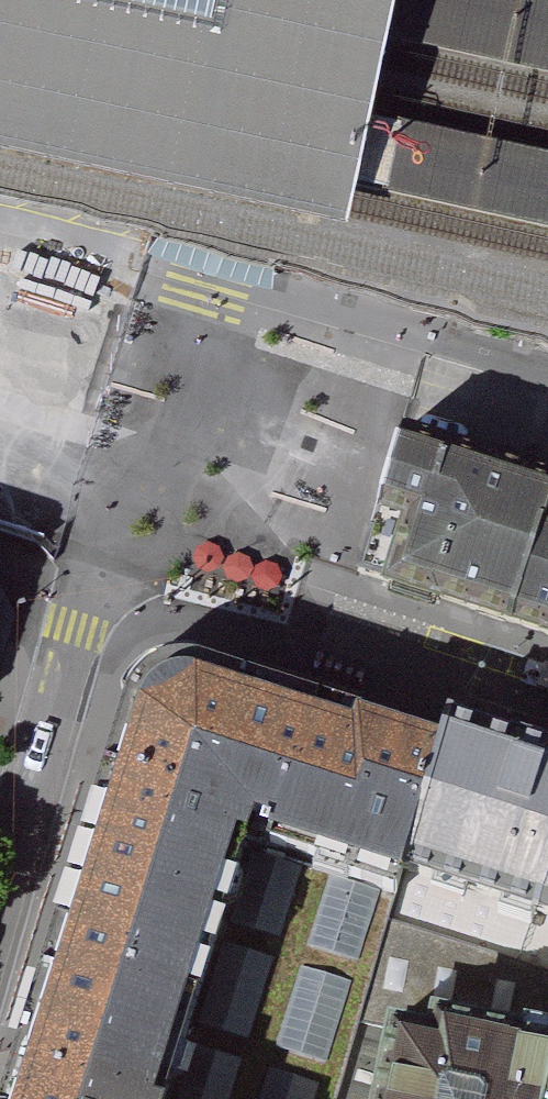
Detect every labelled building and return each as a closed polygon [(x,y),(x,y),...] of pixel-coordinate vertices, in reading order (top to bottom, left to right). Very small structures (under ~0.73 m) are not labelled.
[(399,0),(0,0),(0,155),(350,231),(399,0)] [(326,25),(448,52),(547,74),(547,0),(332,0),(326,25)] [(454,139),(305,106),(292,175),(434,207),(547,232),(547,160),(454,139)] [(408,437),(377,539),(362,584),(521,632),(547,550),(547,482),(408,437)] [(521,632),(547,641),(547,550),(521,632)] [(251,841),(295,691),(208,663),(193,659),(173,660),(147,676),(132,693),(55,922),(205,974),(251,841)] [(295,691),(251,841),(404,895),(409,875),(452,742),(295,691)] [(452,742),(409,875),(541,918),(547,897),(547,774),(452,742)] [(372,905),(328,891),(310,944),(354,958),(372,905)] [(205,974),(55,922),(0,1087),(0,1098),(162,1098),(205,974)] [(298,973),(280,1048),(308,1055),(326,980),(298,973)] [(435,1026),(431,1044),(389,1036),(376,1098),(547,1098),(547,1049),(435,1026)]
